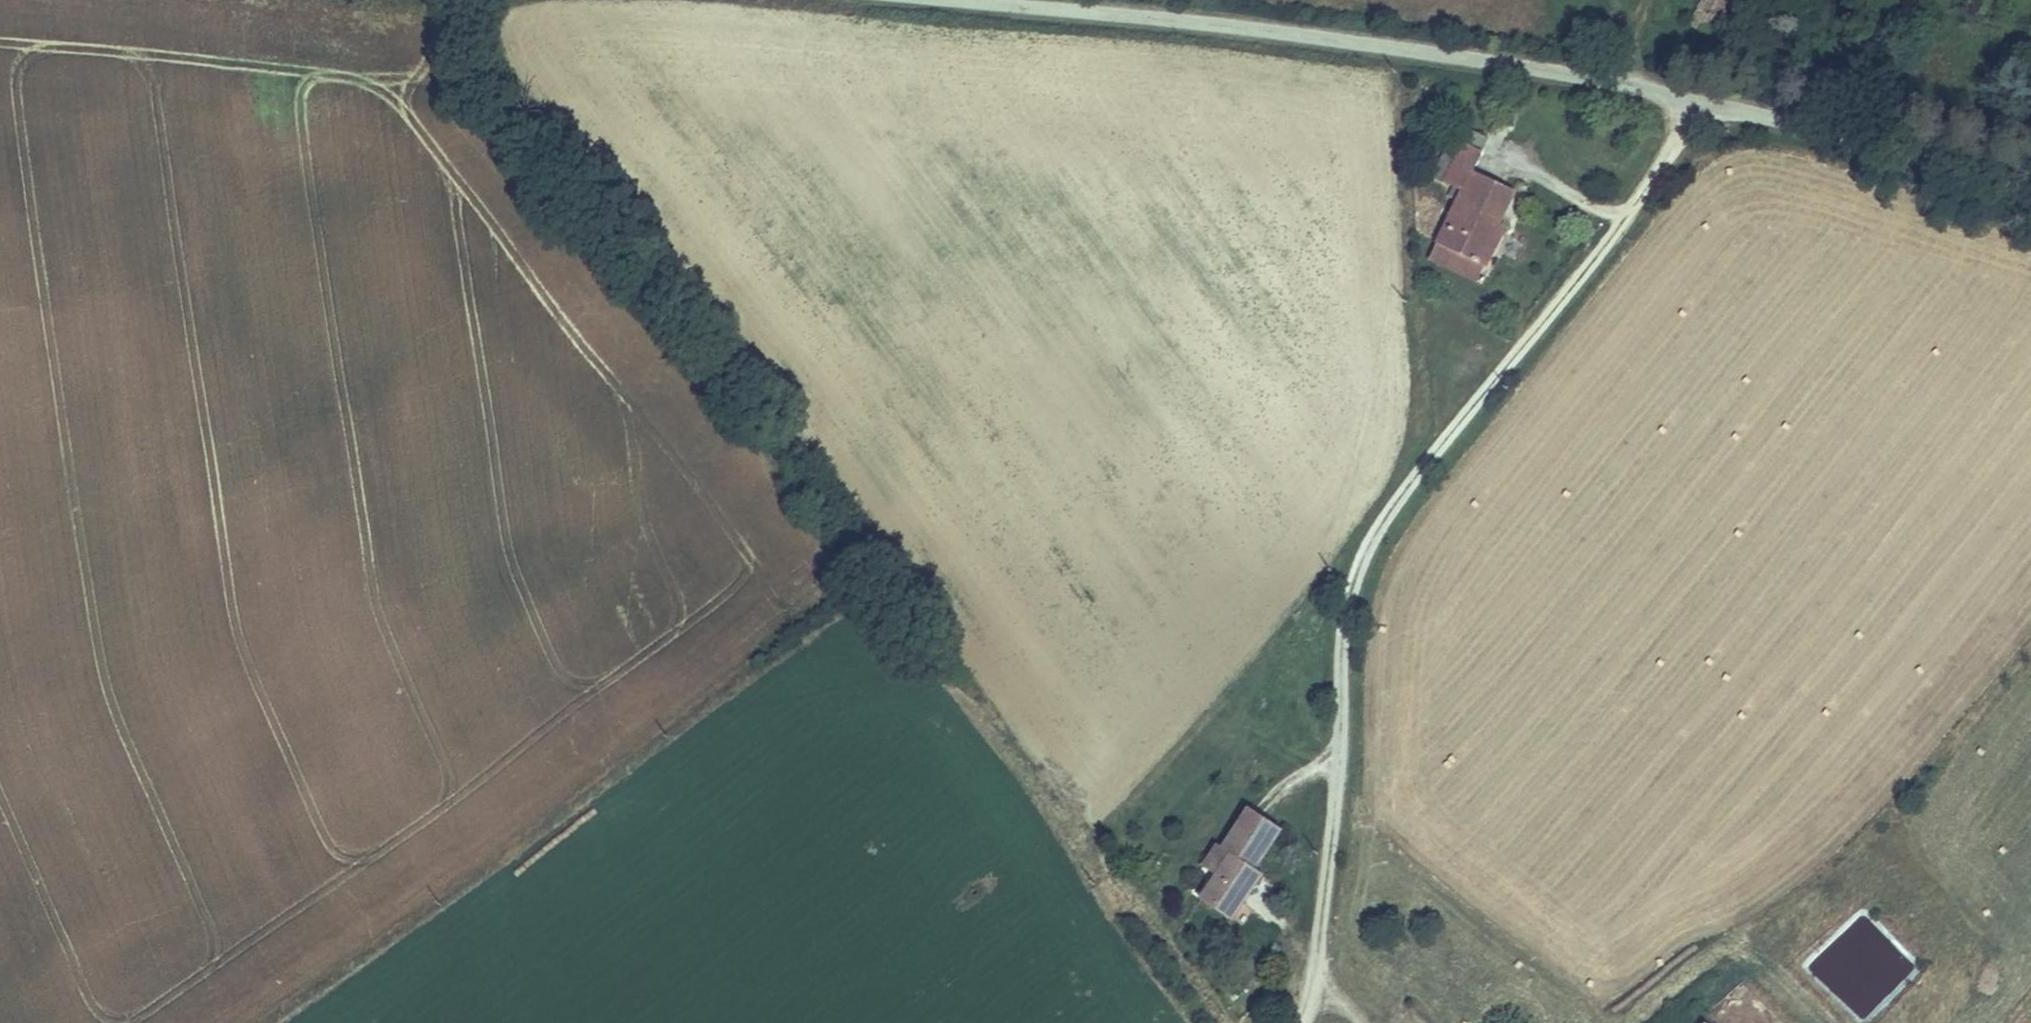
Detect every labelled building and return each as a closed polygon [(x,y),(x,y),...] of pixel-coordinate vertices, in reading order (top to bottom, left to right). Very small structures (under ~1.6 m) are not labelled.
[(1433,258),(1455,269),(1464,253),(1489,264),(1508,227),(1497,222),(1512,188),(1475,170),(1485,147),(1465,136),(1447,178),(1466,185),(1433,258)] [(1464,253),(1455,269),(1480,282),(1489,264),(1464,253)] [(1222,849),(1231,855),(1202,900),(1233,920),(1263,874),(1255,868),(1280,828),(1248,808),(1222,849)] [(1222,849),(1217,846),(1188,891),(1202,900),(1231,855),(1222,849)]
